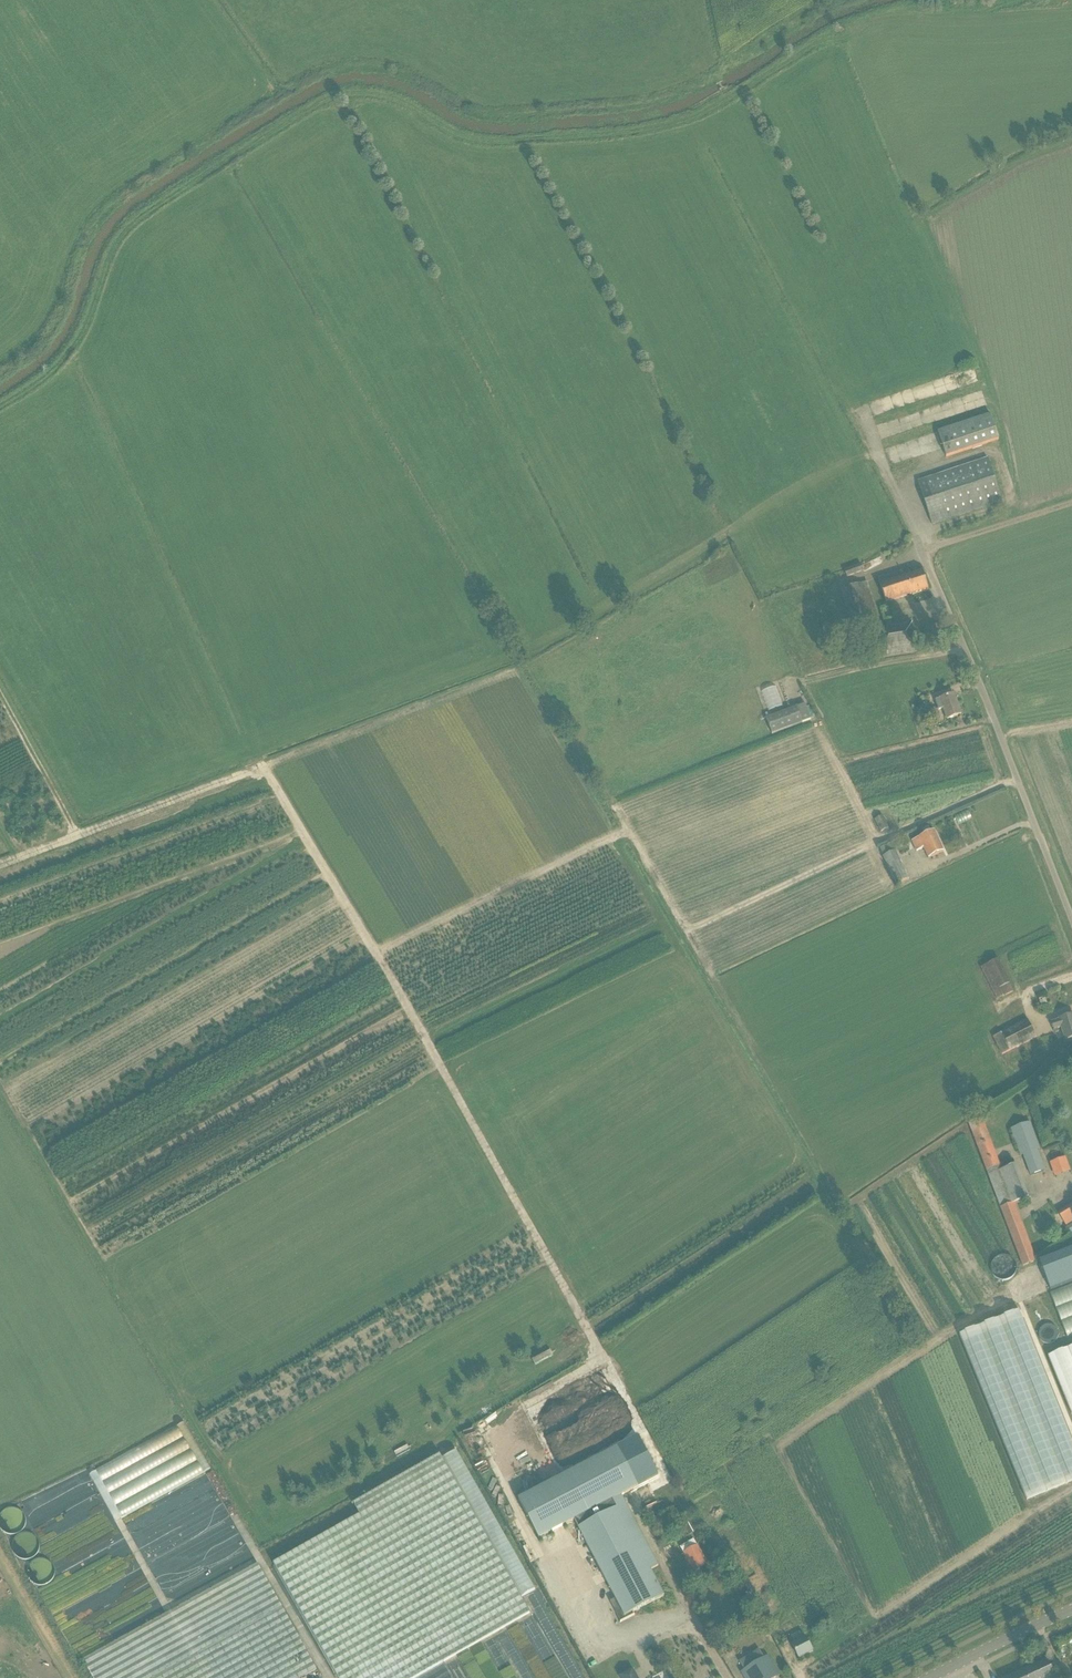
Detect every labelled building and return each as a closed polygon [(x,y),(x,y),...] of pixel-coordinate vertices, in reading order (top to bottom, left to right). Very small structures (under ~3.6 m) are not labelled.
[(990,414),(937,431),(946,457),(999,439),(990,414)] [(1002,501),(998,490),(988,458),(918,482),(932,524),(1002,501)] [(860,565),(844,571),(847,577),(862,570),(860,565)] [(888,602),(918,592),(928,589),(923,571),(910,575),(908,569),(880,578),(888,602)] [(878,627),(882,655),(916,650),(913,622),(903,624),(903,619),(884,622),(885,626),(878,627)] [(948,719),(951,718),(961,714),(954,694),(936,700),(939,710),(944,709),(948,719)] [(803,723),(797,707),(766,718),(772,734),(803,723)] [(928,722),(939,719),(935,708),(924,712),(928,722)] [(883,816),(874,820),(880,832),(889,828),(883,816)] [(929,858),(934,856),(944,851),(934,831),(924,836),(913,841),(917,851),(924,848),(929,858)] [(882,857),(895,885),(908,880),(896,851),(882,857)] [(1013,991),(998,959),(981,967),(996,999),(1013,991)] [(1070,1039),(1071,1038),(1071,1015),(1059,1019),(1059,1020),(1052,1022),(1055,1033),(1058,1032),(1058,1029),(1062,1028),(1065,1040),(1070,1039)] [(1027,1019),(992,1037),(1002,1056),(1037,1037),(1027,1019)] [(1012,1159),(999,1164),(982,1119),(969,1124),(1002,1211),(1023,1266),(1036,1261),(1015,1206),(1014,1203),(1028,1197),(1016,1165),(1014,1165),(1012,1159)] [(1030,1122),(1010,1130),(1021,1157),(1022,1156),(1030,1176),(1045,1170),(1037,1150),(1040,1149),(1030,1122)] [(1054,1176),(1070,1170),(1066,1157),(1050,1163),(1054,1176)] [(1066,1226),(1071,1222),(1071,1203),(1057,1213),(1066,1226)] [(1040,1262),(1050,1290),(1071,1281),(1071,1250),(1040,1262)] [(1069,1336),(1071,1335),(1071,1285),(1055,1290),(1069,1336)] [(959,1334),(1026,1499),(1071,1481),(1071,1441),(1019,1310),(959,1334)] [(1048,1356),(1071,1414),(1071,1413),(1071,1346),(1048,1356)] [(119,1509),(171,1485),(171,1484),(180,1480),(183,1487),(206,1477),(183,1429),(99,1467),(119,1509)] [(637,1437),(519,1499),(540,1539),(574,1521),(620,1607),(615,1610),(621,1622),(634,1615),(633,1612),(664,1596),(650,1570),(658,1566),(622,1496),(658,1476),(637,1437)] [(274,1564),(339,1677),(416,1677),(444,1662),(529,1612),(440,1455),(354,1503),(360,1515),(274,1564)] [(695,1572),(704,1567),(709,1564),(695,1539),(689,1542),(680,1547),(695,1572)] [(316,1669),(311,1660),(282,1606),(258,1563),(82,1658),(94,1677),(300,1677),(316,1669)] [(792,1645),(794,1649),(799,1658),(813,1652),(808,1642),(806,1638),(792,1645)] [(779,1676),(768,1657),(764,1660),(758,1650),(749,1656),(739,1662),(744,1670),(741,1672),(744,1677),(775,1677),(779,1676)] [(660,1651),(653,1655),(656,1661),(664,1657),(660,1651)] [(1055,1676),(1047,1660),(1026,1669),(1029,1677),(1052,1677),(1055,1676)] [(633,1669),(623,1674),(620,1676),(621,1677),(638,1677),(633,1669)] [(1026,1669),(1006,1677),(1029,1677),(1026,1669)]
